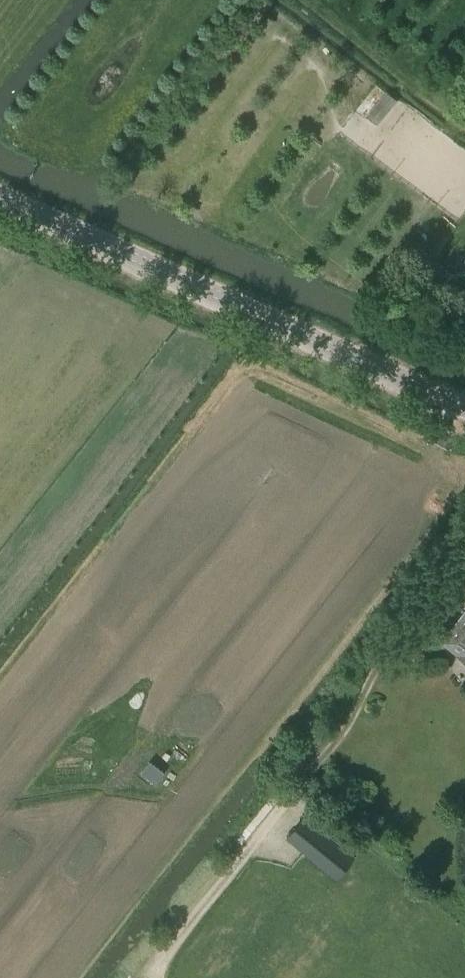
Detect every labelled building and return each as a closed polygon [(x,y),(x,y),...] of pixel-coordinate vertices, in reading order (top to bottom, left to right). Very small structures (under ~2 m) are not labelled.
[(442,641),(464,661),(464,611),(442,641)] [(286,837),(336,879),(356,855),(305,814),(286,837)]
